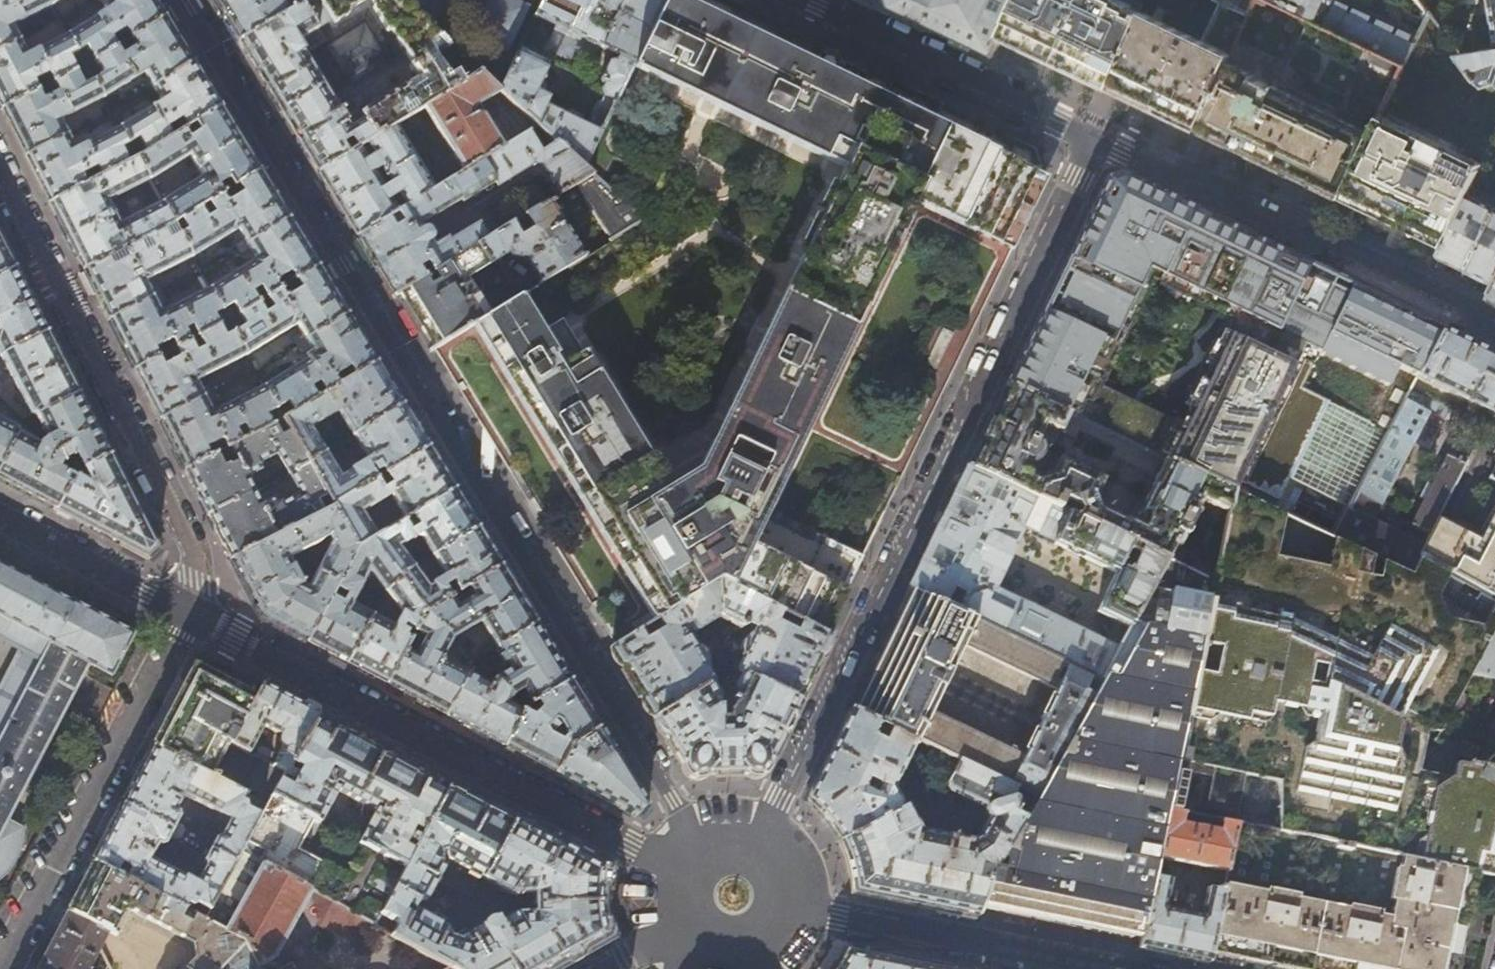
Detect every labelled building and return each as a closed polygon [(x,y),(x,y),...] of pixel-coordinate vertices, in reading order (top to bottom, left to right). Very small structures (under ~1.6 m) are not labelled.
[(51,6),(48,0),(4,0),(0,2),(0,51),(20,41),(12,25),(51,6)] [(155,0),(99,0),(106,11),(67,35),(77,52),(85,47),(94,60),(115,48),(109,38),(126,29),(131,38),(165,17),(155,0)] [(220,11),(239,42),(291,11),(284,1),(285,0),(213,0),(220,11)] [(330,23),(317,0),(309,0),(291,11),(239,42),(260,76),(296,135),(318,172),(357,148),(361,146),(350,127),(363,118),(361,113),(414,80),(407,67),(411,64),(392,32),(388,35),(373,11),(377,8),(372,0),(368,0),(346,13),(348,17),(335,25),(333,21),(330,23)] [(330,23),(333,21),(335,25),(348,17),(346,13),(368,0),(317,0),(330,23)] [(396,0),(372,0),(377,8),(373,11),(388,35),(392,32),(411,64),(407,67),(414,80),(361,113),(363,118),(350,127),(361,146),(366,143),(393,126),(423,108),(478,74),(458,55),(438,66),(431,55),(448,46),(438,38),(407,10),(396,0)] [(407,10),(438,38),(456,0),(412,0),(407,10)] [(1044,179),(1034,149),(997,132),(930,100),(876,74),(820,47),(772,24),(722,0),(665,0),(583,168),(591,175),(641,220),(609,239),(582,257),(539,283),(488,315),(433,349),(451,379),(486,435),(508,472),(533,513),(571,575),(596,615),(614,645),(716,583),(825,634),(845,592),(829,584),(832,577),(839,578),(846,563),(841,559),(846,549),(766,511),(800,440),(896,486),(914,450),(930,415),(947,380),(985,301),(1027,214),(1044,179)] [(510,44),(524,15),(495,0),(491,0),(477,28),(506,42),(510,44)] [(603,95),(600,103),(598,102),(596,103),(589,116),(590,119),(592,119),(588,127),(560,113),(546,106),(543,104),(534,124),(537,126),(551,139),(583,168),(665,0),(624,0),(601,47),(619,55),(616,62),(613,60),(610,61),(601,80),(601,81),(605,83),(602,90),(603,95)] [(535,15),(550,22),(548,26),(567,35),(584,0),(542,0),(535,15)] [(567,35),(557,54),(568,60),(578,41),(599,51),(601,47),(624,0),(584,0),(567,35)] [(888,7),(947,36),(991,57),(1002,34),(1018,0),(885,0),(888,7)] [(1002,34),(1060,62),(1111,87),(1145,13),(1117,0),(1018,0),(1002,34)] [(1220,2),(1202,40),(1145,13),(1111,87),(1149,106),(1198,129),(1228,62),(1256,0),(1215,0),(1220,2)] [(1314,19),(1406,63),(1419,37),(1366,11),(1352,4),(1343,0),(1275,0),(1314,19)] [(1371,0),(1354,0),(1352,4),(1366,11),(1371,0)] [(177,37),(165,17),(131,38),(137,48),(121,58),(115,48),(94,60),(103,76),(93,81),(103,98),(144,73),(152,86),(192,61),(177,37)] [(1381,115),(1406,63),(1314,19),(1281,87),(1276,85),(1276,86),(1255,76),(1257,75),(1228,62),(1198,129),(1250,154),(1340,197),(1381,115)] [(506,42),(477,28),(474,35),(503,49),(506,42)] [(74,72),(66,58),(77,52),(67,35),(27,55),(20,41),(0,51),(0,107),(1,109),(37,91),(32,81),(48,73),(53,83),(74,72)] [(529,55),(533,47),(522,42),(519,49),(529,55)] [(1463,55),(1485,85),(1494,83),(1494,50),(1463,55)] [(532,99),(546,70),(536,65),(535,60),(528,56),(524,58),(516,55),(498,92),(499,92),(534,124),(543,104),(532,99)] [(205,83),(192,61),(152,86),(162,102),(119,128),(128,143),(137,139),(145,153),(170,138),(165,128),(180,118),(186,128),(220,108),(205,83)] [(68,134),(61,120),(103,98),(93,81),(81,87),(74,72),(53,83),(58,93),(42,100),(37,91),(1,109),(15,135),(25,156),(68,134)] [(498,92),(478,74),(423,108),(463,172),(503,147),(477,106),(499,92),(498,92)] [(560,113),(563,108),(549,101),(546,106),(560,113)] [(241,140),(220,108),(186,128),(170,138),(145,153),(137,159),(149,180),(188,157),(200,178),(161,202),(173,224),(180,220),(198,209),(206,204),(220,195),(236,186),(259,171),(241,140)] [(1393,120),(1381,115),(1340,197),(1359,206),(1402,227),(1423,237),(1443,246),(1472,187),(1480,170),(1390,126),(1393,120)] [(433,190),(393,126),(366,143),(375,157),(366,163),(357,148),(318,172),(338,205),(358,236),(433,190)] [(101,177),(126,164),(118,149),(128,143),(119,128),(76,150),(68,134),(25,156),(38,180),(50,204),(85,185),(80,176),(96,167),(101,177)] [(528,132),(503,147),(463,172),(447,181),(458,197),(456,198),(463,209),(532,166),(541,166),(559,195),(575,185),(591,175),(583,168),(551,139),(537,147),(528,132)] [(137,159),(126,164),(101,177),(85,185),(50,204),(67,239),(83,270),(106,258),(124,249),(137,242),(146,238),(162,229),(173,224),(161,202),(119,224),(107,202),(149,180),(137,159)] [(259,171),(236,186),(241,194),(225,204),(220,195),(206,204),(212,213),(204,219),(198,209),(180,220),(186,230),(179,234),(192,256),(237,229),(247,244),(289,219),(275,196),(259,171)] [(1119,174),(1105,179),(1021,354),(1006,384),(1232,492),(1332,538),(1347,509),(1402,403),(1373,388),(1341,452),(1307,434),(1337,373),(1352,379),(1360,361),(1375,368),(1383,354),(1419,371),(1441,329),(1292,257),(1207,216),(1119,174)] [(641,220),(591,175),(575,185),(609,239),(641,220)] [(447,181),(433,190),(358,236),(373,262),(395,296),(399,293),(491,237),(485,226),(479,229),(476,224),(435,250),(430,241),(432,238),(432,236),(427,228),(428,227),(432,229),(438,224),(431,213),(456,198),(458,197),(447,181)] [(1472,187),(1443,246),(1439,255),(1445,258),(1469,270),(1494,214),(1494,207),(1479,199),(1482,192),(1472,187)] [(548,202),(491,237),(399,293),(399,294),(426,338),(433,349),(488,315),(466,279),(507,253),(509,256),(525,261),(539,283),(582,257),(548,202)] [(1469,270),(1490,280),(1494,282),(1494,214),(1469,270)] [(289,219),(247,244),(256,260),(209,288),(221,310),(231,305),(237,316),(257,304),(251,294),(258,289),(265,299),(278,291),(273,283),(289,272),(294,281),(318,266),(303,242),(289,219)] [(157,283),(147,288),(144,281),(192,256),(179,234),(168,240),(162,229),(146,238),(151,249),(143,253),(137,242),(124,249),(129,257),(111,267),(106,258),(83,270),(97,296),(109,320),(161,292),(157,283)] [(15,268),(0,238),(0,276),(15,268)] [(297,345),(347,314),(329,285),(318,266),(294,281),(278,291),(265,299),(257,304),(237,316),(228,321),(234,333),(247,355),(296,325),(299,331),(291,336),(297,345)] [(0,276),(0,354),(1,356),(48,332),(35,307),(15,268),(0,276)] [(166,302),(161,292),(109,320),(123,348),(134,370),(158,357),(153,348),(171,339),(176,348),(189,341),(184,330),(191,327),(197,337),(218,326),(213,316),(221,310),(209,288),(161,314),(157,306),(166,302)] [(347,314),(297,345),(301,353),(309,348),(314,356),(264,387),(277,409),(287,403),(294,413),(315,400),(309,388),(317,384),(324,395),(332,389),(338,386),(332,377),(348,368),(353,377),(376,362),(360,336),(347,314)] [(208,383),(199,387),(195,381),(247,355),(234,333),(224,337),(218,326),(197,337),(203,348),(194,352),(189,341),(176,348),(180,357),(162,365),(158,357),(134,370),(147,395),(160,420),(213,392),(208,383)] [(1419,371),(1416,377),(1422,380),(1492,414),(1494,408),(1494,355),(1466,341),(1441,329),(1419,371)] [(48,332),(1,356),(30,414),(35,416),(79,393),(63,361),(48,332)] [(376,362),(353,377),(338,386),(332,389),(339,399),(330,405),(324,395),(315,400),(294,413),(283,420),(289,430),(308,463),(325,452),(310,428),(337,411),(353,435),(403,405),(391,385),(376,362)] [(1416,392),(1422,380),(1416,377),(1409,389),(1416,392)] [(1006,384),(984,430),(967,465),(1036,498),(1164,560),(1166,560),(1174,544),(1178,546),(1184,535),(1186,536),(1188,530),(1187,529),(1201,499),(1228,512),(1232,492),(1006,384)] [(217,400),(213,392),(160,420),(170,440),(185,470),(215,454),(211,445),(222,439),(227,448),(229,447),(240,442),(235,430),(243,426),(249,437),(270,426),(264,416),(277,409),(264,387),(212,413),(208,405),(217,400)] [(1427,449),(1449,409),(1416,392),(1409,389),(1402,403),(1347,509),(1371,520),(1375,514),(1396,473),(1400,466),(1406,454),(1411,445),(1413,442),(1427,449)] [(79,393),(35,416),(36,416),(47,439),(44,442),(61,460),(75,454),(82,468),(111,455),(96,427),(79,393)] [(403,405),(353,435),(367,459),(339,476),(325,452),(308,463),(326,496),(332,507),(375,480),(370,471),(378,466),(384,475),(428,447),(413,422),(403,405)] [(0,419),(0,467),(18,431),(18,429),(0,419)] [(274,424),(270,426),(249,437),(240,442),(229,447),(237,462),(227,468),(226,467),(225,465),(221,466),(215,454),(185,470),(196,491),(208,515),(253,491),(248,481),(250,476),(262,470),(258,463),(276,454),(287,474),(308,463),(289,430),(280,436),(274,424)] [(18,431),(0,467),(0,479),(27,494),(56,509),(68,487),(62,483),(67,472),(57,467),(61,460),(44,442),(41,446),(18,433),(18,431)] [(1473,450),(1481,434),(1477,432),(1468,448),(1458,443),(1453,444),(1430,486),(1422,502),(1409,527),(1428,536),(1437,518),(1473,450)] [(428,447),(384,475),(390,485),(381,490),(375,480),(332,507),(356,549),(371,540),(376,537),(362,512),(389,496),(404,520),(412,515),(454,489),(440,465),(428,447)] [(111,455),(82,468),(90,485),(67,472),(62,483),(68,487),(56,509),(94,529),(147,557),(157,546),(124,481),(111,455)] [(275,497),(264,503),(258,502),(253,491),(208,515),(219,536),(231,559),(267,540),(265,536),(259,539),(255,531),(257,529),(257,527),(267,522),(275,537),(322,512),(316,501),(326,496),(308,463),(287,474),(298,494),(279,504),(275,497)] [(1164,560),(1036,498),(967,465),(923,557),(908,588),(912,590),(960,612),(1092,676),(1099,679),(1164,560)] [(1422,502),(1430,486),(1428,485),(1420,500),(1422,502)] [(454,489),(412,515),(417,526),(409,530),(403,520),(395,525),(385,532),(376,537),(371,540),(397,576),(413,566),(399,547),(419,535),(431,555),(478,527),(465,507),(454,489)] [(1232,492),(1228,512),(1213,583),(1167,812),(1183,815),(1220,823),(1235,826),(1236,825),(1477,872),(1494,876),(1494,773),(1435,740),(1470,674),(1494,629),(1494,601),(1416,558),(1408,574),(1381,561),(1377,580),(1366,577),(1370,556),(1332,538),(1232,492)] [(1477,538),(1437,518),(1428,536),(1423,545),(1416,558),(1494,601),(1494,505),(1477,538)] [(275,537),(267,540),(231,559),(243,584),(260,617),(283,629),(307,641),(330,597),(335,588),(356,549),(332,507),(322,512),(275,537)] [(1416,558),(1423,545),(1382,525),(1371,520),(1347,509),(1332,538),(1370,556),(1381,561),(1408,574),(1416,558)] [(1382,525),(1381,519),(1380,517),(1375,514),(1371,520),(1382,525)] [(380,523),(385,532),(395,525),(390,517),(380,523)] [(478,527),(431,555),(444,576),(428,586),(413,566),(397,576),(400,580),(424,613),(450,597),(443,586),(452,581),(458,592),(466,587),(501,566),(487,542),(478,527)] [(371,540),(356,549),(335,588),(346,594),(341,602),(330,597),(307,641),(328,653),(347,663),(371,616),(350,605),(368,570),(384,592),(400,580),(397,576),(371,540)] [(862,557),(846,549),(841,559),(846,563),(839,578),(832,577),(829,584),(845,592),(853,575),(862,557)] [(1213,583),(1166,560),(1164,560),(1099,679),(1091,694),(1035,798),(1047,804),(1035,824),(1023,817),(992,870),(980,907),(1033,918),(1094,930),(1130,937),(1131,935),(1142,937),(1154,877),(1158,858),(1167,812),(1213,583)] [(501,566),(466,587),(472,596),(455,606),(450,597),(424,613),(452,640),(480,622),(495,647),(536,623),(518,593),(501,566)] [(4,873),(12,863),(15,857),(18,852),(21,840),(21,827),(7,819),(87,664),(111,676),(122,654),(132,634),(71,602),(70,603),(0,567),(0,630),(27,644),(0,696),(0,877),(4,873)] [(424,613),(400,580),(384,592),(400,614),(393,627),(371,616),(347,663),(367,673),(386,684),(405,648),(409,640),(399,635),(404,626),(414,631),(424,613)] [(695,631),(718,618),(716,583),(614,645),(610,648),(631,683),(653,718),(707,684),(709,683),(700,670),(700,663),(698,658),(694,653),(687,649),(680,638),(682,629),(687,626),(690,630),(695,631)] [(716,583),(718,618),(739,628),(743,627),(744,625),(753,629),(751,635),(748,637),(744,640),(741,648),(740,653),(741,658),(737,667),(738,671),(742,673),(798,701),(813,671),(830,636),(825,634),(716,583)] [(1092,676),(960,612),(912,590),(912,591),(902,610),(871,676),(854,711),(879,723),(890,729),(916,741),(931,748),(958,761),(1035,798),(1091,694),(1084,690),(1092,676)] [(452,640),(424,613),(414,631),(424,636),(415,654),(405,648),(386,684),(416,699),(445,714),(466,674),(441,660),(452,640)] [(536,623),(495,647),(509,669),(494,678),(512,695),(522,689),(530,704),(536,700),(571,679),(553,651),(536,623)] [(1470,674),(1494,679),(1494,629),(1470,674)] [(779,741),(798,701),(742,673),(737,683),(736,686),(737,689),(741,693),(738,701),(734,703),(731,706),(729,711),(729,716),(718,716),(717,698),(707,684),(653,718),(672,749),(690,780),(705,776),(716,774),(727,774),(740,774),(750,775),(761,778),(779,741)] [(488,685),(466,674),(445,714),(473,729),(504,746),(522,712),(507,703),(512,695),(494,678),(488,685)] [(1470,674),(1435,740),(1494,773),(1494,679),(1470,674)] [(229,741),(230,742),(255,698),(254,698),(230,685),(210,675),(209,676),(187,683),(185,682),(161,729),(153,746),(219,780),(221,776),(216,774),(215,774),(212,773),(229,741)] [(536,700),(540,706),(531,716),(522,712),(504,746),(528,758),(555,772),(570,745),(600,727),(584,702),(571,679),(536,700)] [(262,685),(255,698),(230,742),(248,752),(263,725),(281,734),(279,739),(280,742),(281,744),(271,763),(287,771),(319,714),(289,698),(262,684),(262,685)] [(806,800),(818,810),(825,818),(832,828),(839,838),(840,840),(902,808),(893,788),(916,741),(890,729),(884,742),(872,736),(879,723),(854,711),(850,709),(827,757),(806,800)] [(343,727),(319,714),(287,771),(268,806),(243,851),(263,863),(310,889),(324,862),(299,848),(305,836),(311,839),(319,824),(320,824),(338,792),(356,801),(384,748),(343,727)] [(609,741),(600,727),(570,745),(555,772),(585,788),(636,815),(641,810),(647,804),(609,741)] [(242,792),(219,780),(153,746),(139,771),(122,803),(183,835),(185,830),(184,825),(178,822),(181,816),(179,812),(175,810),(180,799),(182,794),(230,819),(221,837),(219,837),(216,838),(210,849),(236,863),(243,851),(268,806),(242,792)] [(254,754),(261,758),(266,760),(270,753),(269,750),(262,746),(258,747),(254,754)] [(416,765),(384,748),(356,801),(374,811),(358,843),(358,844),(350,860),(355,862),(349,875),(324,862),(310,889),(311,890),(358,916),(365,904),(369,906),(362,918),(373,924),(379,913),(393,888),(450,783),(416,765)] [(953,771),(958,761),(931,748),(926,758),(953,771)] [(271,763),(266,760),(261,758),(242,792),(268,806),(287,771),(271,763)] [(1035,798),(958,761),(953,771),(947,784),(949,791),(985,808),(984,810),(984,814),(985,817),(987,818),(978,835),(970,840),(919,830),(907,805),(902,808),(840,840),(843,849),(849,865),(852,878),(853,891),(910,903),(977,916),(980,907),(992,870),(1023,817),(1035,798)] [(486,802),(450,783),(393,888),(418,902),(419,903),(425,901),(443,868),(437,854),(443,852),(447,861),(484,880),(515,818),(486,802)] [(180,840),(183,835),(122,803),(108,831),(93,861),(117,874),(122,864),(131,868),(126,878),(204,920),(236,863),(210,849),(204,861),(205,864),(207,865),(197,882),(149,857),(152,852),(153,853),(158,842),(162,844),(166,843),(169,838),(176,841),(180,840)] [(1183,815),(1167,812),(1158,858),(1226,871),(1235,826),(1220,823),(1218,830),(1181,824),(1183,815)] [(571,847),(515,818),(484,880),(515,897),(516,896),(532,896),(533,904),(604,902),(605,885),(607,877),(609,867),(571,847)] [(1235,826),(1226,871),(1223,890),(1210,954),(1211,954),(1237,959),(1285,968),(1459,968),(1463,948),(1477,872),(1236,825),(1235,826)] [(117,874),(93,861),(79,887),(67,910),(108,931),(116,936),(128,913),(133,912),(192,942),(197,955),(183,968),(221,968),(245,944),(246,942),(226,931),(204,920),(126,878),(117,874)] [(310,889),(263,863),(226,931),(246,942),(245,944),(259,968),(284,968),(276,954),(311,890),(310,889)] [(1169,880),(1154,877),(1142,937),(1139,949),(1172,955),(1208,962),(1210,954),(1223,890),(1206,887),(1201,915),(1164,908),(1169,880)] [(418,902),(393,888),(379,913),(396,922),(389,935),(442,964),(451,968),(554,968),(562,964),(567,962),(610,937),(607,925),(606,921),(605,913),(604,902),(533,904),(533,913),(515,915),(499,924),(496,919),(454,941),(452,939),(452,938),(448,927),(414,909),(418,902)] [(108,931),(67,910),(45,952),(36,968),(89,968),(99,950),(108,931)] [(245,944),(221,968),(259,968),(245,944)] [(900,960),(843,948),(835,964),(832,968),(946,968),(900,960)]
